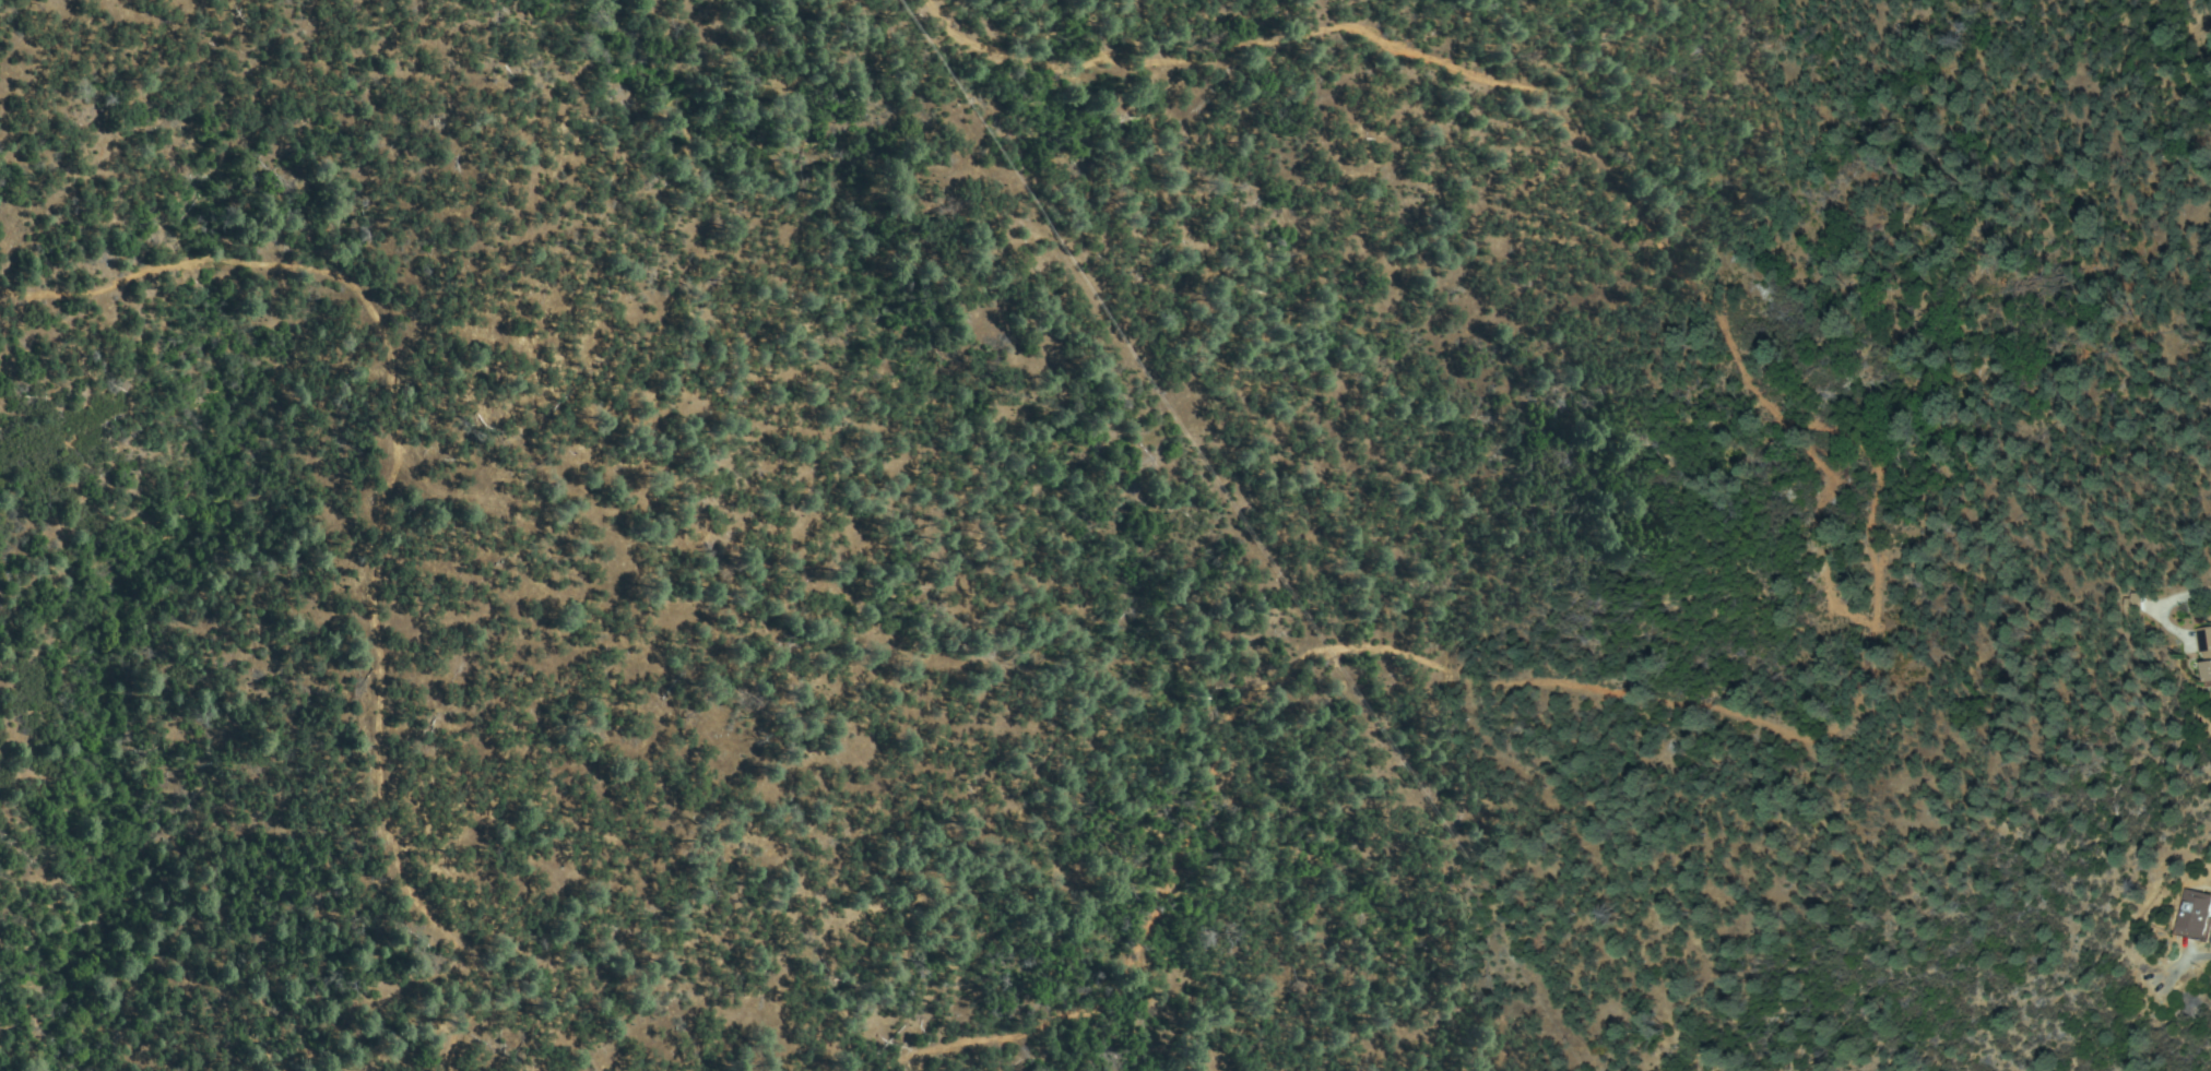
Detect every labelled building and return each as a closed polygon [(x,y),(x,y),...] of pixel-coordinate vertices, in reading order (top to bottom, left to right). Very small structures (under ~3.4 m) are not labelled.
[(2200,630),(2210,629),(2210,683),(2209,683),(2200,630)] [(2186,892),(2210,897),(2210,921),(2208,939),(2178,933),(2186,892)]
